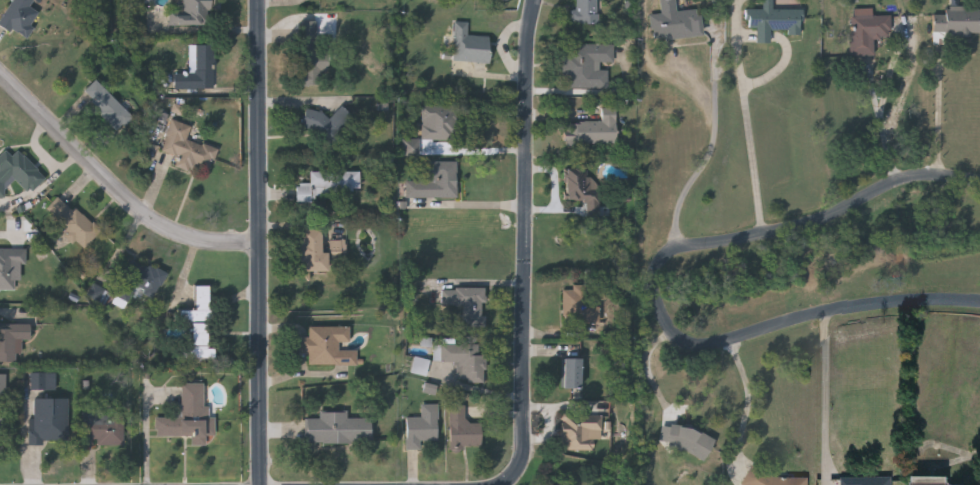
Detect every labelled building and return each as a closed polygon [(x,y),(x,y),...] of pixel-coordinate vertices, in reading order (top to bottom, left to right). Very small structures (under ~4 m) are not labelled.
[(25,39),(0,25),(0,18),(11,0),(33,0),(29,7),(40,14),(25,39)] [(173,25),(173,0),(214,0),(213,25),(173,25)] [(574,24),(574,0),(598,0),(598,24),(574,24)] [(661,14),(660,0),(675,0),(676,11),(699,9),(701,36),(652,40),(650,15),(661,14)] [(762,8),(762,0),(773,0),(773,9),(801,9),(802,33),(787,34),(787,30),(770,30),(770,42),(757,43),(757,28),(747,28),(746,9),(762,8)] [(949,13),(949,6),(979,6),(979,33),(933,33),(933,13),(949,13)] [(851,16),(891,16),(891,38),(873,37),(873,56),(851,55),(851,16)] [(317,21),(317,52),(328,52),(328,70),(317,70),(317,85),(299,85),(299,21),(317,21)] [(454,21),(468,22),(468,35),(490,35),(489,62),(453,61),(454,21)] [(613,44),(613,63),(598,63),(598,68),(609,68),(609,88),(562,87),(563,43),(613,44)] [(213,45),(213,91),(173,91),(173,73),(188,73),(188,45),(213,45)] [(80,95),(95,79),(134,117),(118,133),(80,95)] [(422,140),(422,105),(456,105),(456,140),(422,140)] [(305,109),(333,115),(335,108),(347,111),(340,138),(301,129),(305,109)] [(562,144),(562,122),(603,121),(602,110),(615,110),(615,144),(562,144)] [(187,140),(217,148),(212,170),(194,165),(192,172),(175,167),(178,156),(162,151),(170,120),(190,125),(187,140)] [(14,178),(0,192),(0,153),(4,149),(11,156),(17,150),(45,177),(29,193),(14,178)] [(457,161),(457,197),(404,197),(404,180),(417,180),(418,161),(457,161)] [(566,166),(596,166),(596,215),(585,215),(585,202),(566,202),(566,166)] [(359,190),(314,190),(314,202),(297,202),(297,183),(310,183),(310,171),(359,171),(359,190)] [(100,229),(85,247),(44,214),(58,195),(100,229)] [(300,271),(300,229),(321,229),(321,252),(328,252),(328,271),(300,271)] [(147,294),(122,274),(136,257),(161,277),(147,294)] [(208,285),(209,321),(207,321),(207,355),(192,355),(192,319),(183,319),(183,310),(195,310),(195,285),(208,285)] [(124,302),(116,294),(123,286),(132,293),(124,302)] [(599,323),(563,323),(563,286),(585,286),(585,306),(599,306),(599,323)] [(442,304),(442,287),(485,287),(485,327),(463,327),(463,304),(442,304)] [(29,361),(0,361),(0,324),(29,324),(29,361)] [(348,327),(348,343),(339,342),(339,349),(356,350),(356,365),(308,364),(308,354),(298,354),(299,337),(308,337),(309,326),(348,327)] [(484,355),(484,382),(455,382),(455,362),(440,362),(440,345),(479,345),(479,355),(484,355)] [(562,388),(562,359),(581,359),(581,388),(562,388)] [(204,383),(204,406),(209,406),(209,417),(215,417),(215,435),(206,435),(205,445),(191,445),(191,437),(155,436),(156,417),(181,418),(181,383),(204,383)] [(68,443),(30,443),(30,398),(68,398),(68,443)] [(437,405),(437,440),(421,440),(421,449),(406,449),(406,412),(417,412),(417,404),(437,405)] [(479,422),(479,448),(450,448),(450,405),(466,405),(466,422),(479,422)] [(318,418),(318,412),(347,412),(347,418),(371,418),(371,443),(305,443),(305,418),(318,418)] [(124,444),(82,444),(82,414),(124,414),(124,444)] [(596,441),(596,451),(561,450),(562,416),(602,417),(601,441),(596,441)] [(664,445),(673,423),(714,439),(705,461),(664,445)] [(808,475),(808,484),(746,484),(746,474),(808,475)] [(892,476),(892,484),(841,484),(841,476),(892,476)] [(953,476),(953,484),(913,484),(913,476),(953,476)]
